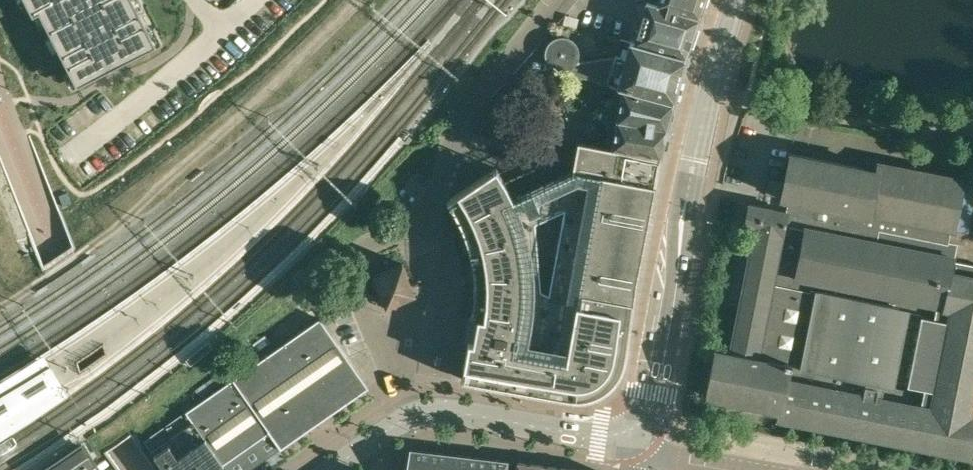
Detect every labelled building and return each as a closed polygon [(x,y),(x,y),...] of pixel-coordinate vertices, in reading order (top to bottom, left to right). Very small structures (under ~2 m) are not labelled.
[(33,14),(39,11),(77,84),(112,67),(119,63),(156,44),(134,0),(25,0),(33,14)] [(656,4),(699,17),(705,0),(657,0),(656,4)] [(631,41),(631,42),(685,56),(699,17),(656,4),(648,1),(642,22),(641,22),(638,33),(635,42),(631,41)] [(609,83),(613,71),(622,74),(619,86),(617,86),(616,90),(674,101),(685,56),(631,42),(627,57),(617,54),(578,61),(579,58),(579,52),(579,48),(577,44),(575,41),(572,39),(568,37),(564,36),(559,36),(554,38),(550,40),(548,42),(546,47),(545,50),(545,56),(546,60),(548,63),(551,66),(555,68),(609,83)] [(616,90),(611,118),(667,129),(667,128),(674,101),(616,90)] [(611,118),(607,144),(613,145),(612,148),(661,157),(662,157),(667,129),(611,118)] [(470,316),(477,317),(472,341),(468,341),(463,367),(462,367),(460,379),(494,385),(525,391),(564,398),(573,399),(577,399),(583,399),(588,398),(591,397),(594,396),(597,394),(601,393),(605,390),(609,387),(611,385),(613,382),(616,378),(619,375),(620,372),(621,370),(622,367),(624,364),(624,360),(627,348),(636,280),(649,218),(661,157),(612,148),(578,141),(572,171),(513,198),(505,182),(496,167),(447,200),(450,206),(454,212),(457,218),(460,224),(462,230),(465,236),(467,242),(468,249),(469,253),(470,257),(471,264),(472,270),(473,277),(473,281),(473,288),(473,297),(472,306),(471,310),(470,316)] [(782,198),(779,209),(749,203),(744,226),(754,228),(730,352),(716,349),(707,395),(738,401),(761,405),(762,406),(779,410),(778,418),(876,437),(970,456),(972,441),(972,416),(971,416),(972,406),(972,264),(953,260),(956,244),(948,242),(951,231),(954,231),(964,179),(879,162),(878,170),(791,152),(785,181),(769,178),(766,193),(782,196),(782,198)] [(281,446),(316,422),(367,386),(319,317),(268,353),(233,378),(186,410),(144,440),(146,443),(146,446),(149,450),(152,450),(166,469),(213,469),(223,462),(229,469),(247,469),(281,446)] [(93,460),(83,445),(45,469),(78,469),(93,460)] [(407,469),(427,469),(431,450),(411,447),(407,469)] [(431,450),(427,469),(447,469),(449,453),(431,450)] [(447,469),(467,469),(469,455),(449,453),(447,469)] [(489,458),(469,455),(467,469),(487,469),(489,458)] [(487,469),(506,469),(508,461),(489,458),(487,469)]
